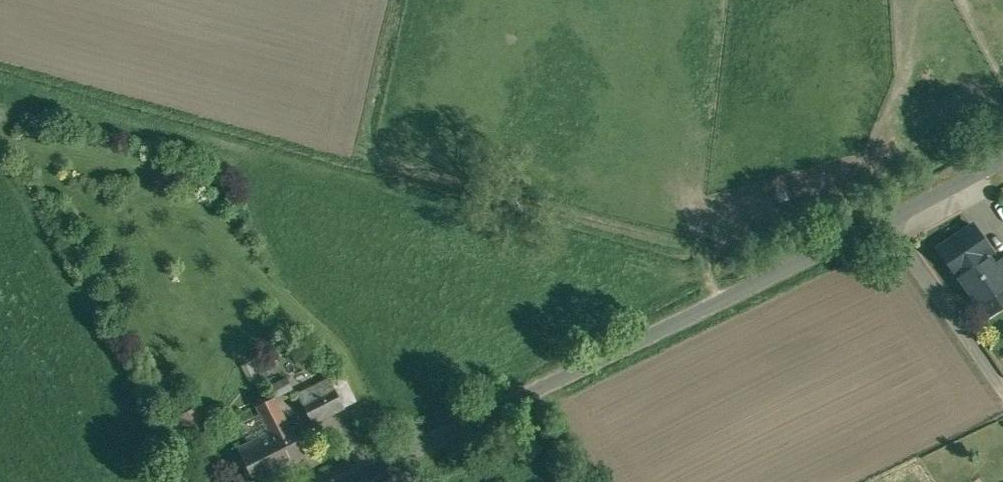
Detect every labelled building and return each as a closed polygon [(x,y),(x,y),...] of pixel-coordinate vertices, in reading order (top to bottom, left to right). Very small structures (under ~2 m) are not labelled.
[(993,248),(976,223),(944,245),(976,290),(998,274),(984,254),(993,248)] [(976,290),(991,310),(1002,302),(1002,273),(1002,271),(998,274),(976,290)] [(342,371),(310,387),(324,417),(357,401),(342,371)] [(276,396),(258,405),(271,432),(290,423),(276,396)] [(271,432),(240,448),(257,481),(308,456),(291,423),(290,423),(271,432)]
